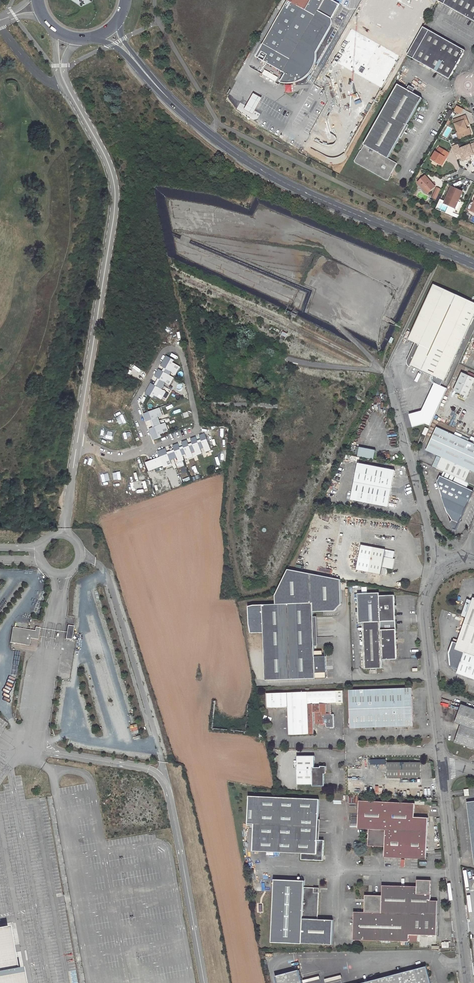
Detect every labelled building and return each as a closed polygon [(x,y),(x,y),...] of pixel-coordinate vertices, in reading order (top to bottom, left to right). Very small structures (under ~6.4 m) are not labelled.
[(421,0),(369,0),(335,59),(382,86),(428,4),(421,0)] [(473,22),(473,0),(438,0),(438,1),(473,22)] [(407,56),(449,80),(465,52),(423,28),(407,56)] [(354,162),(387,181),(387,180),(391,175),(390,175),(396,163),(387,158),(421,98),(412,93),(406,90),(397,85),(363,145),(364,145),(361,151),(360,150),(354,161),(354,162)] [(262,94),(250,117),(277,131),(289,109),(262,94)] [(450,110),(445,118),(448,120),(453,112),(450,110)] [(453,120),(460,137),(468,134),(469,134),(467,129),(466,126),(464,121),(467,120),(465,116),(453,120)] [(469,156),(473,154),(473,153),(473,144),(459,150),(463,161),(467,160),(466,158),(469,156)] [(441,164),(445,157),(446,158),(449,153),(439,148),(439,149),(438,148),(431,159),(440,164),(441,164)] [(418,183),(428,194),(436,187),(425,176),(418,183)] [(451,187),(444,203),(453,207),(457,198),(459,199),(462,191),(451,187)] [(410,339),(416,342),(418,343),(421,345),(412,364),(433,374),(432,376),(434,377),(435,379),(440,381),(442,380),(442,379),(443,379),(473,314),(473,303),(435,285),(410,339)] [(412,364),(421,345),(418,343),(416,342),(416,344),(416,348),(414,348),(414,353),(411,353),(412,358),(409,357),(410,362),(407,362),(412,364)] [(173,360),(165,356),(159,366),(162,368),(161,371),(158,369),(154,377),(156,378),(153,385),(149,382),(143,392),(152,398),(154,396),(161,400),(165,392),(161,389),(164,383),(169,386),(173,378),(169,376),(171,372),(175,375),(179,367),(172,363),(173,360)] [(455,390),(467,396),(473,382),(473,378),(463,372),(455,390)] [(424,410),(409,414),(412,427),(425,424),(432,426),(446,387),(434,382),(424,410)] [(162,415),(159,408),(142,414),(145,422),(149,420),(152,428),(148,429),(152,440),(161,437),(160,434),(169,431),(167,423),(160,425),(157,417),(162,415)] [(427,449),(442,456),(445,457),(439,469),(444,472),(469,483),(473,485),(473,444),(437,427),(427,449)] [(158,458),(144,463),(148,471),(162,466),(163,468),(170,465),(169,461),(176,458),(177,463),(184,461),(182,456),(185,455),(187,459),(192,457),(191,453),(195,452),(196,456),(201,454),(199,449),(202,448),(205,452),(210,450),(204,434),(198,436),(199,440),(197,441),(195,437),(189,439),(191,443),(187,444),(186,440),(180,443),(182,447),(179,448),(178,444),(171,446),(172,450),(165,452),(164,448),(156,451),(158,458)] [(374,459),(376,450),(360,447),(358,456),(374,459)] [(445,457),(442,456),(436,468),(439,469),(445,457)] [(358,464),(351,499),(388,507),(396,471),(358,464)] [(438,481),(447,511),(452,519),(459,522),(473,492),(466,489),(469,483),(444,472),(441,477),(440,476),(438,481)] [(354,569),(380,574),(382,566),(392,568),(394,559),(384,557),(385,549),(359,544),(354,569)] [(276,604),(254,605),(250,609),(244,626),(250,633),(263,632),(265,680),(326,678),(325,672),(325,669),(326,669),(326,666),(324,666),(323,656),(322,650),(315,650),(313,611),(335,611),(341,603),(341,579),(288,569),(275,595),(276,604)] [(380,593),(358,593),(359,622),(363,622),(395,621),(394,596),(380,596),(380,593)] [(473,598),(457,644),(453,642),(448,653),(450,666),(459,669),(457,674),(473,680),(473,598)] [(395,621),(363,622),(364,668),(382,668),(382,660),(397,659),(395,621)] [(67,632),(66,639),(72,640),(74,626),(68,625),(67,632)] [(30,630),(13,628),(11,643),(30,646),(31,639),(39,640),(40,628),(35,627),(35,631),(30,630)] [(412,688),(348,690),(350,727),(413,725),(412,688)] [(288,706),(289,734),(314,733),(314,724),(324,724),(324,727),(325,728),(332,728),(331,714),(330,703),(343,703),(342,690),(337,690),(266,693),(267,708),(288,706)] [(473,749),(473,710),(461,705),(455,723),(461,724),(455,742),(473,749)] [(297,756),(297,783),(312,784),(313,784),(313,785),(324,785),(324,772),(326,773),(326,765),(320,765),(320,767),(314,767),(314,756),(297,756)] [(387,777),(419,778),(419,761),(387,761),(387,777)] [(252,850),(302,853),(301,859),(318,860),(318,855),(323,855),(324,839),(317,839),(319,798),(249,796),(247,823),(254,824),(252,850)] [(415,803),(359,800),(358,828),(368,829),(368,839),(369,839),(369,842),(371,842),(371,844),(373,844),(373,845),(384,846),(384,856),(426,859),(428,817),(414,816),(415,803)] [(273,880),(272,943),(302,944),(302,943),(333,944),(333,919),(318,919),(318,892),(314,892),(314,887),(304,887),(304,881),(273,880)] [(352,940),(408,942),(409,934),(436,935),(437,901),(430,901),(430,888),(428,887),(429,884),(427,884),(427,882),(424,882),(424,880),(416,880),(415,887),(382,886),(381,896),(371,896),(371,898),(368,898),(368,899),(367,899),(367,902),(364,902),(364,912),(353,912),(352,940)] [(16,974),(21,973),(21,968),(15,969),(8,926),(0,928),(0,982),(18,982),(16,974)] [(420,935),(420,946),(428,946),(428,935),(420,935)] [(361,982),(430,982),(426,966),(361,982)] [(298,969),(275,975),(277,982),(301,982),(298,969)]
